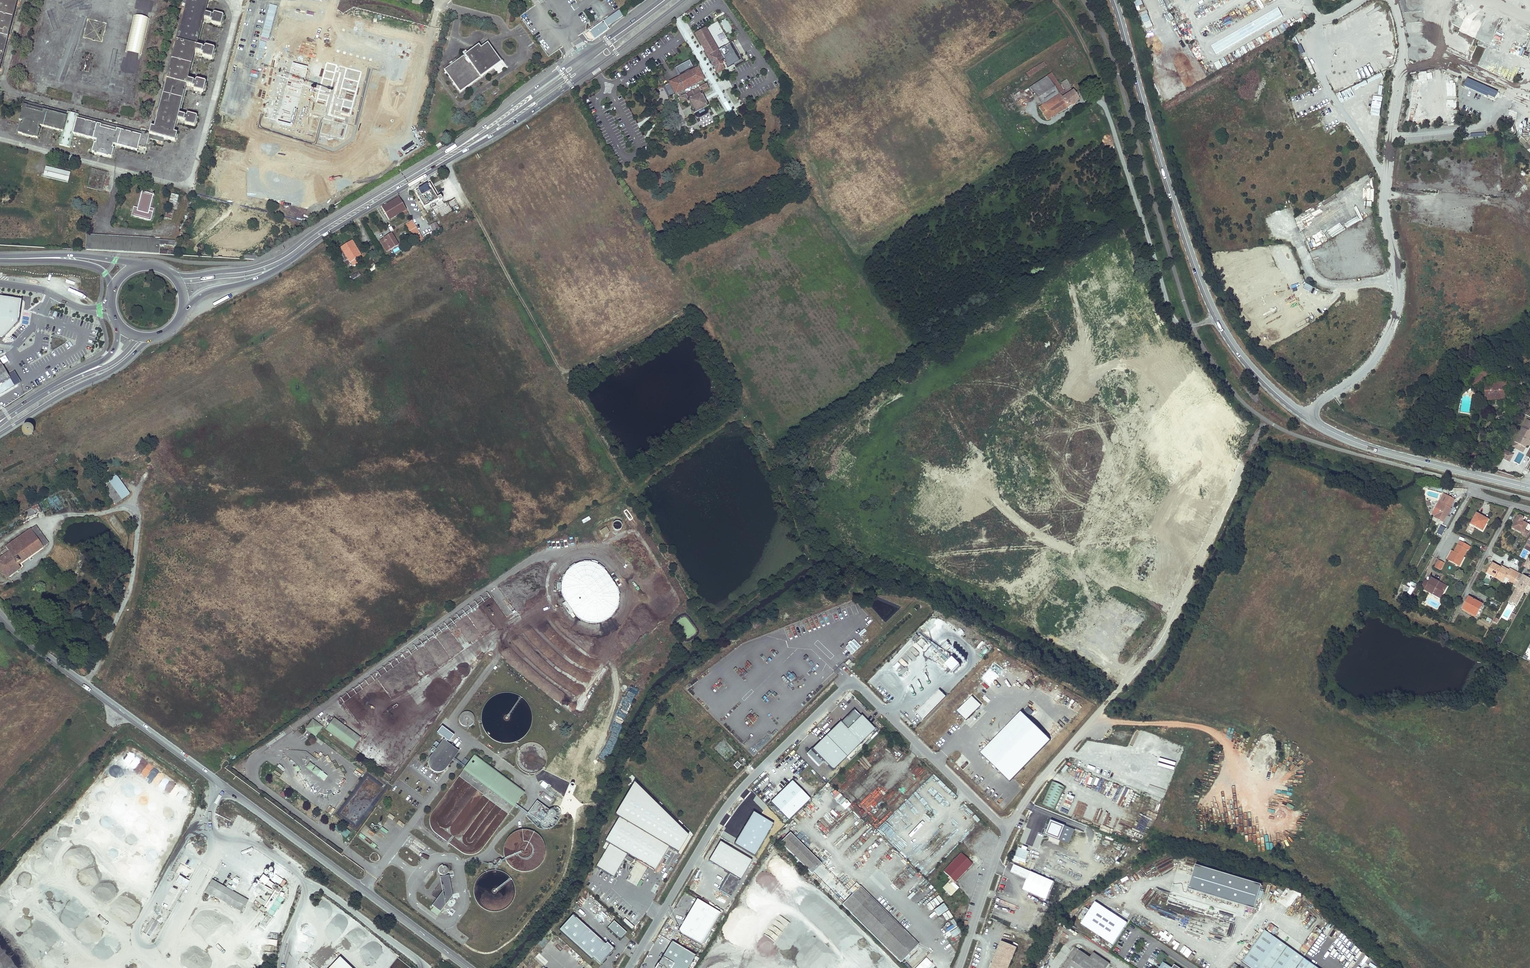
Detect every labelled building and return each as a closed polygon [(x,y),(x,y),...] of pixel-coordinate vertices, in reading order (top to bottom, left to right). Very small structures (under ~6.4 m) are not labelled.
[(18,0),(0,0),(0,68),(18,0)] [(225,18),(224,17),(216,15),(215,15),(214,17),(207,15),(210,1),(214,2),(214,0),(190,0),(156,129),(153,129),(151,136),(177,143),(179,135),(176,135),(179,121),(187,123),(186,125),(187,126),(195,128),(196,127),(198,119),(198,118),(190,116),(188,117),(188,118),(180,116),(188,87),(196,89),(195,91),(196,92),(204,94),(205,94),(207,85),(207,84),(198,82),(197,83),(197,85),(189,83),(197,54),(204,56),(204,57),(205,58),(213,61),(214,60),(216,52),(215,51),(207,48),(206,49),(206,51),(198,49),(206,20),(213,22),(213,24),(213,25),(222,27),(223,26),(225,18)] [(454,15),(400,0),(247,0),(197,191),(335,210),(415,163),(436,77),(446,49),(454,15)] [(133,15),(125,53),(141,56),(149,18),(133,15)] [(721,21),(727,36),(733,33),(727,18),(721,21)] [(102,42),(106,23),(87,19),(83,37),(102,42)] [(603,21),(586,34),(591,41),(609,29),(603,21)] [(717,21),(709,26),(719,42),(725,38),(722,33),(724,32),(717,21)] [(743,63),(739,56),(737,57),(730,44),(717,51),(704,29),(693,35),(716,74),(724,70),(721,66),(724,64),(726,68),(733,65),(734,68),(743,63)] [(731,43),(730,44),(737,57),(739,56),(731,43)] [(1220,43),(1214,48),(1217,52),(1223,48),(1220,43)] [(454,64),(444,70),(460,92),(494,68),(492,64),(498,60),(487,44),(480,49),(478,46),(468,53),(464,56),(457,61),(456,59),(452,61),(454,64)] [(1061,57),(1059,53),(1027,73),(1029,77),(1061,57)] [(1305,62),(1310,76),(1314,74),(1309,60),(1305,62)] [(670,82),(663,85),(668,96),(674,93),(676,92),(678,97),(677,98),(680,104),(686,102),(687,104),(688,104),(692,112),(691,113),(692,116),(694,115),(695,118),(698,119),(706,115),(707,112),(706,109),(707,108),(700,94),(708,91),(705,85),(704,86),(702,80),(703,80),(697,69),(689,72),(688,71),(692,69),(688,61),(674,68),(678,75),(683,73),(684,75),(669,82),(670,82)] [(1063,92),(1052,75),(1030,88),(1042,107),(1045,112),(1042,114),(1047,121),(1078,101),(1066,81),(1062,84),(1066,90),(1063,92)] [(1334,89),(1341,87),(1339,79),(1332,81),(1334,89)] [(1467,80),(1464,88),(1496,100),(1499,93),(1467,80)] [(149,135),(23,100),(17,123),(21,124),(17,135),(38,141),(41,131),(38,130),(39,126),(64,133),(60,145),(70,148),(73,135),(95,141),(91,154),(111,159),(115,146),(137,153),(139,146),(145,148),(149,135)] [(68,183),(71,171),(46,165),(43,177),(68,183)] [(102,191),(107,172),(92,168),(87,187),(102,191)] [(430,180),(413,190),(424,208),(438,201),(439,203),(443,201),(430,180)] [(150,208),(153,195),(142,192),(138,208),(134,207),(132,216),(138,217),(139,216),(144,218),(145,219),(151,221),(154,209),(150,208)] [(168,206),(176,208),(179,196),(171,194),(168,206)] [(388,218),(405,208),(399,198),(382,208),(388,218)] [(404,215),(408,213),(405,208),(388,218),(389,220),(402,213),(404,215)] [(424,240),(412,220),(406,224),(417,244),(424,240)] [(436,223),(430,226),(435,234),(440,230),(436,223)] [(397,246),(391,234),(384,238),(385,241),(391,250),(397,246)] [(352,241),(337,250),(349,268),(357,263),(355,259),(360,256),(352,241)] [(385,241),(381,243),(387,252),(391,250),(385,241)] [(362,255),(365,262),(370,258),(367,252),(362,255)] [(367,265),(371,271),(376,268),(372,262),(367,265)] [(351,280),(361,275),(359,271),(349,277),(351,280)] [(1284,278),(1281,280),(1286,290),(1290,288),(1284,278)] [(1305,284),(1303,289),(1310,293),(1313,287),(1305,284)] [(19,311),(22,311),(23,303),(20,303),(21,301),(0,298),(0,339),(1,340),(18,323),(19,311)] [(14,386),(1,365),(0,363),(0,394),(14,386)] [(1476,389),(1485,380),(1480,375),(1470,384),(1476,389)] [(1501,383),(1485,383),(1485,400),(1487,400),(1486,398),(1505,397),(1505,399),(1507,399),(1506,382),(1505,382),(1501,383)] [(1514,441),(1525,448),(1526,446),(1529,446),(1529,445),(1529,441),(1529,438),(1529,421),(1526,419),(1514,441)] [(35,437),(30,428),(23,432),(28,441),(35,437)] [(1525,448),(1514,441),(1511,446),(1522,452),(1525,448)] [(1509,461),(1513,454),(1503,449),(1499,456),(1509,461)] [(125,492),(114,476),(108,481),(120,496),(125,492)] [(120,496),(108,481),(102,485),(115,504),(122,499),(120,496)] [(70,494),(42,510),(45,516),(74,500),(70,494)] [(1451,500),(1442,495),(1438,503),(1431,516),(1444,523),(1446,519),(1448,520),(1450,516),(1448,515),(1451,508),(1455,500),(1452,498),(1451,500)] [(39,508),(26,513),(28,518),(35,515),(35,513),(40,511),(39,508)] [(1483,517),(1477,514),(1471,524),(1482,530),(1487,522),(1482,519),(1483,517)] [(1518,517),(1512,528),(1523,533),(1522,535),(1526,537),(1529,529),(1529,525),(1527,524),(1527,525),(1521,522),(1522,519),(1518,517)] [(618,522),(614,525),(618,531),(622,528),(618,522)] [(48,544),(36,526),(30,530),(42,548),(48,544)] [(1441,536),(1446,528),(1441,526),(1437,533),(1441,536)] [(609,533),(606,527),(600,531),(603,536),(604,536),(605,537),(609,534),(608,533),(609,533)] [(0,558),(0,570),(6,579),(21,569),(18,565),(42,548),(30,530),(6,547),(6,549),(1,552),(3,556),(0,558)] [(1457,544),(1453,551),(1452,554),(1451,553),(1448,560),(1459,566),(1464,557),(1463,556),(1466,549),(1468,550),(1470,547),(1463,543),(1461,546),(1458,544),(1457,544)] [(1438,560),(1434,568),(1441,571),(1444,563),(1438,560)] [(564,603),(562,604),(569,615),(571,613),(574,616),(577,618),(583,621),(591,623),(598,623),(604,621),(609,619),(614,614),(617,608),(619,602),(618,596),(618,591),(616,586),(611,577),(606,571),(601,566),(597,563),(592,561),(585,561),(579,562),(572,565),(567,570),(563,576),(561,584),(561,591),(563,600),(564,603)] [(1509,579),(1514,570),(1510,568),(1509,570),(1501,566),(1500,568),(1492,563),(1487,573),(1496,578),(1497,576),(1504,579),(1505,577),(1509,579)] [(1514,570),(1509,579),(1508,580),(1514,583),(1519,573),(1514,570)] [(1529,579),(1519,573),(1514,583),(1513,584),(1517,586),(1510,600),(1516,603),(1524,590),(1529,579)] [(1439,582),(1431,577),(1429,581),(1425,580),(1421,588),(1432,594),(1433,592),(1441,597),(1447,587),(1438,583),(1439,582)] [(1407,593),(1403,591),(1401,595),(1399,594),(1397,599),(1403,602),(1407,593)] [(1406,604),(1409,605),(1415,594),(1412,592),(1406,604)] [(1482,605),(1469,597),(1463,608),(1467,611),(1468,610),(1477,615),(1482,605)] [(1509,602),(1501,617),(1508,621),(1516,605),(1509,602)] [(861,648),(854,640),(845,648),(853,656),(861,648)] [(84,676),(91,667),(80,658),(73,667),(84,676)] [(901,672),(904,668),(898,662),(894,666),(901,672)] [(1110,683),(1114,687),(1120,681),(1116,677),(1110,683)] [(946,697),(939,690),(916,713),(924,720),(946,697)] [(981,704),(972,696),(957,712),(967,720),(981,704)] [(820,759),(829,768),(872,728),(858,714),(859,713),(852,707),(838,720),(809,747),(809,746),(803,751),(815,763),(820,759)] [(468,710),(466,710),(463,711),(461,712),(459,714),(458,716),(458,719),(458,721),(459,723),(461,725),(463,727),(465,727),(468,727),(470,726),(472,725),(474,723),(475,720),(475,718),(474,715),(473,713),(471,711),(468,710)] [(1022,712),(981,754),(1010,783),(1051,741),(1022,712)] [(334,715),(326,725),(351,745),(359,735),(334,715)] [(313,716),(306,724),(314,731),(320,723),(313,716)] [(456,752),(441,741),(428,759),(427,761),(427,764),(427,766),(429,769),(430,770),(433,772),(436,772),(439,772),(442,770),(456,752)] [(534,742),(530,742),(527,743),(523,744),(520,746),(518,749),(516,752),(515,755),(515,758),(515,762),(516,765),(518,768),(520,771),(523,773),(527,774),(530,775),(534,774),(537,773),(540,772),(543,770),(545,767),(546,764),(547,760),(547,757),(546,753),(545,750),(543,747),(540,745),(537,743),(534,742)] [(360,743),(356,751),(372,760),(377,753),(360,743)] [(521,793),(472,755),(460,771),(510,808),(521,793)] [(137,768),(147,775),(153,768),(143,760),(137,768)] [(281,776),(285,769),(279,766),(275,773),(281,776)] [(359,778),(362,773),(357,769),(354,773),(359,778)] [(1107,784),(1076,772),(1071,782),(1102,794),(1148,804),(1150,794),(1107,784)] [(540,786),(545,789),(548,785),(543,781),(540,786)] [(792,781),(770,802),(788,820),(809,799),(792,781)] [(1043,806),(1055,810),(1063,786),(1050,782),(1043,806)] [(688,836),(636,785),(618,816),(622,818),(608,841),(612,843),(599,865),(615,875),(629,853),(656,869),(669,847),(677,853),(688,836)] [(536,802),(526,816),(549,832),(561,815),(551,809),(549,811),(536,802)] [(328,809),(335,811),(336,804),(330,803),(328,809)] [(517,804),(516,806),(527,814),(528,812),(517,804)] [(772,824),(752,813),(735,845),(755,856),(772,824)] [(977,822),(979,820),(971,813),(969,815),(977,822)] [(350,832),(344,827),(342,829),(336,824),(334,827),(346,837),(350,832)] [(951,824),(946,830),(952,835),(957,829),(951,824)] [(796,862),(800,867),(802,865),(811,874),(820,864),(789,834),(780,843),(797,861),(796,862)] [(751,860),(719,841),(708,860),(731,874),(721,890),(730,896),(751,860)] [(960,853),(943,872),(954,882),(971,864),(960,853)] [(978,867),(983,862),(974,853),(969,859),(978,867)] [(1255,911),(1262,887),(1195,869),(1189,892),(1255,911)] [(858,886),(845,873),(839,879),(852,892),(858,886)] [(190,880),(186,877),(185,879),(180,876),(176,882),(185,888),(190,880)] [(237,885),(240,879),(235,876),(232,882),(237,885)] [(272,881),(279,886),(283,880),(275,876),(272,881)] [(430,908),(436,912),(448,896),(445,876),(436,877),(438,892),(427,906),(430,908)] [(950,880),(948,882),(956,890),(958,888),(950,880)] [(227,889),(212,881),(206,892),(220,900),(227,889)] [(950,897),(956,890),(948,882),(942,889),(950,897)] [(1002,892),(1021,898),(1024,889),(1006,882),(1002,892)] [(1115,893),(1121,889),(1117,883),(1111,887),(1115,893)] [(919,944),(861,886),(842,905),(901,963),(902,961),(904,963),(907,959),(905,957),(919,944)] [(248,901),(227,889),(220,900),(241,912),(248,901)] [(720,912),(696,899),(677,931),(700,945),(720,912)] [(1097,903),(1087,918),(1118,941),(1128,924),(1097,903)] [(260,925),(265,927),(271,916),(266,914),(260,925)] [(605,944),(574,915),(560,930),(592,960),(594,957),(601,964),(616,949),(607,941),(605,944)] [(631,929),(634,926),(625,918),(622,920),(631,929)] [(1083,925),(1114,946),(1118,941),(1087,918),(1083,925)] [(626,933),(613,922),(608,928),(621,939),(626,933)] [(1267,929),(1277,934),(1280,929),(1271,923),(1267,929)] [(1338,926),(1330,938),(1334,941),(1342,929),(1338,926)] [(953,936),(960,932),(957,928),(950,932),(953,936)] [(584,959),(588,956),(559,931),(556,934),(584,959)] [(1251,967),(1317,967),(1265,931),(1243,962),(1251,967)] [(989,967),(1008,967),(1016,945),(1000,939),(989,967)] [(655,967),(689,967),(697,955),(672,940),(655,967)] [(1072,949),(1063,944),(1050,966),(1053,967),(1060,967),(1072,949)] [(1109,964),(1093,953),(1090,958),(1074,948),(1061,967),(1106,967),(1109,964)] [(339,955),(326,967),(352,967),(339,955)]
